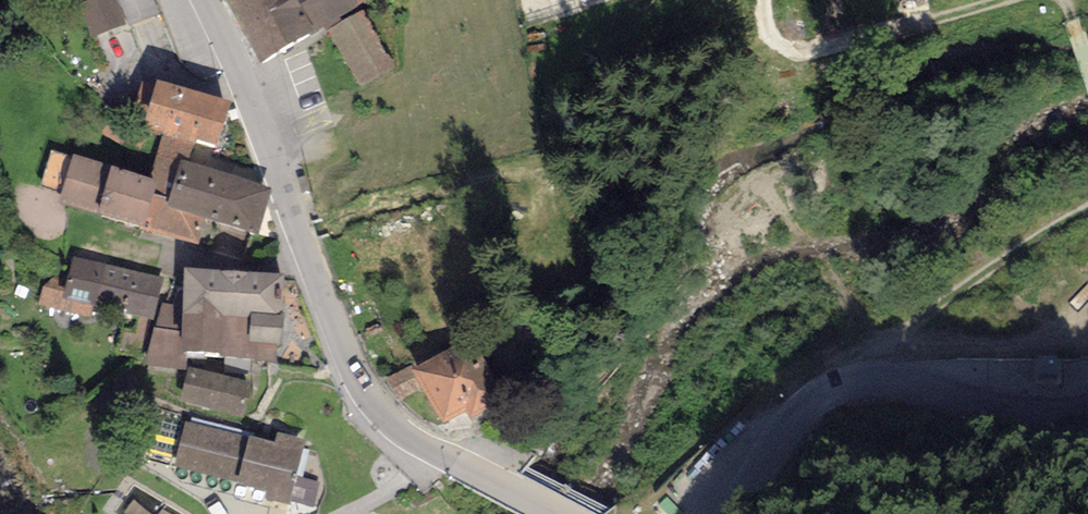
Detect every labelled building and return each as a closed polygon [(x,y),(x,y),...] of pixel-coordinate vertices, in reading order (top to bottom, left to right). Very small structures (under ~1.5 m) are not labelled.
[(80,4),(92,40),(124,29),(115,0),(93,0),(80,4)] [(128,29),(159,18),(152,0),(118,0),(128,29)] [(224,2),(261,69),(315,36),(294,0),(228,0),(224,2)] [(315,36),(362,10),(356,0),(294,0),(315,36)] [(362,15),(325,35),(357,93),(394,73),(362,15)] [(208,106),(145,86),(131,130),(194,150),(208,106)] [(155,199),(158,188),(111,173),(112,169),(72,156),(56,207),(144,234),(155,199)] [(274,193),(182,165),(170,203),(167,214),(204,225),(259,242),(274,193)] [(197,248),(204,225),(167,214),(170,203),(155,199),(144,234),(197,248)] [(165,282),(64,257),(58,282),(47,280),(39,312),(91,325),(94,315),(153,329),(165,282)] [(274,279),(174,277),(172,361),(272,364),(274,279)] [(465,349),(412,378),(444,433),(465,421),(469,429),(501,412),(465,349)] [(252,388),(189,372),(180,404),(244,420),(252,388)] [(305,443),(277,436),(275,446),(184,423),(172,469),(236,485),(236,488),(268,496),(266,502),(289,507),(305,443)]
